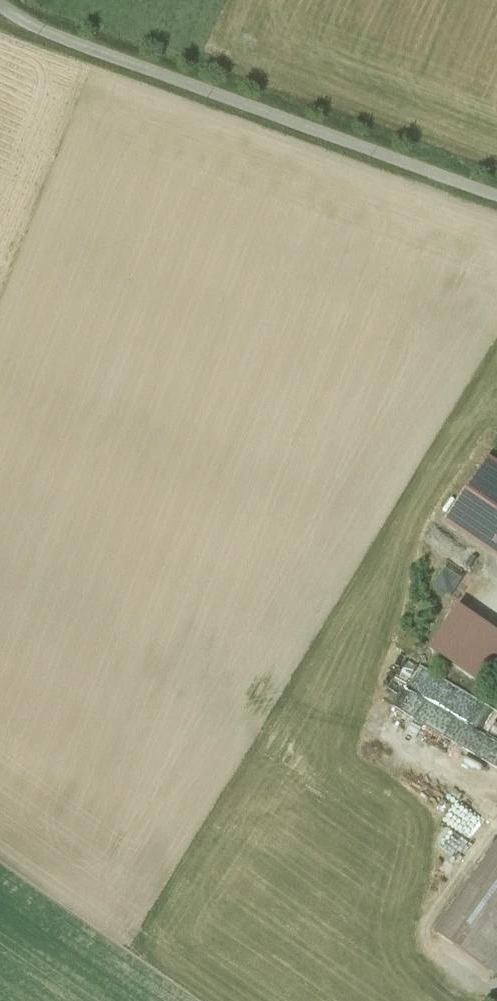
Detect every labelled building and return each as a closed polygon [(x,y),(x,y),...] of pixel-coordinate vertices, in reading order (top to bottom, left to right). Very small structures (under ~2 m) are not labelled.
[(448,520),(496,555),(496,465),(490,460),(448,520)] [(433,643),(481,677),(496,654),(496,633),(459,606),(433,643)] [(416,669),(405,693),(496,736),(496,706),(416,669)] [(436,935),(493,975),(496,969),(496,848),(436,935)]
